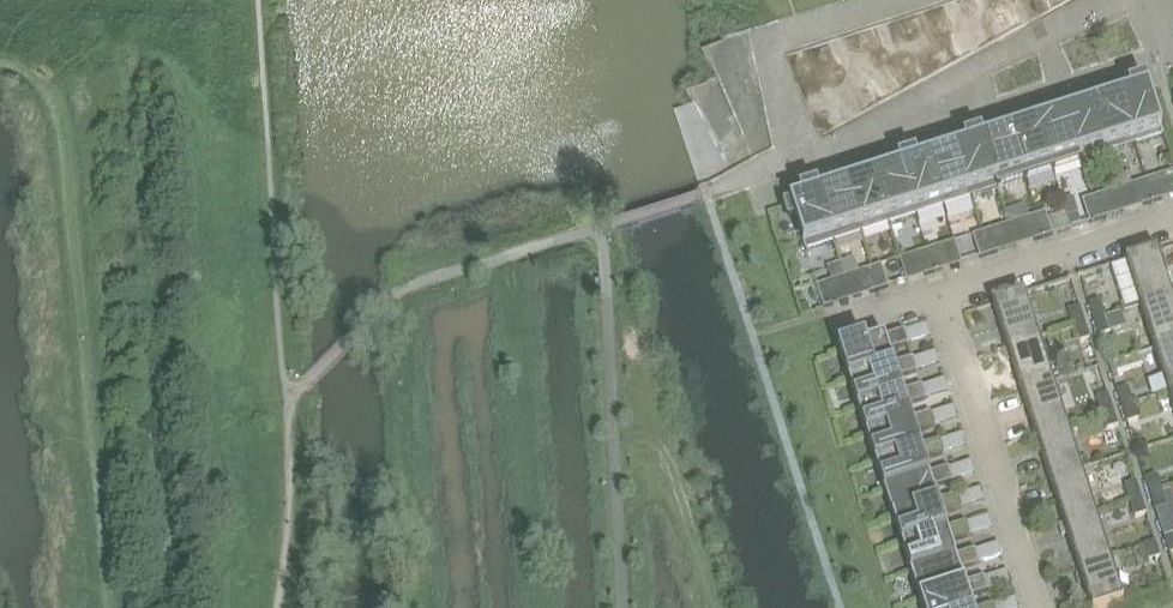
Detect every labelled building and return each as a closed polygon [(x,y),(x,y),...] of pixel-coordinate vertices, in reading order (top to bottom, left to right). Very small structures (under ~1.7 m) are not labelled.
[(1147,88),(1119,97),(1135,146),(1162,137),(1147,88)] [(1135,146),(1119,97),(1092,106),(1107,155),(1135,146)] [(1092,106),(1064,115),(1080,164),(1107,155),(1092,106)] [(1080,164),(1064,115),(1036,124),(1052,173),(1080,164)] [(1036,124),(1009,133),(1025,182),(1052,173),(1036,124)] [(1009,133),(981,142),(997,190),(1025,182),(1009,133)] [(981,142),(964,147),(954,150),(969,199),(997,190),(981,142)] [(954,150),(926,159),(942,208),(969,199),(954,150)] [(914,217),(942,208),(926,159),(899,168),(914,217)] [(899,168),(871,177),(887,226),(914,217),(899,168)] [(871,177),(854,182),(843,186),(859,235),(887,226),(871,177)] [(1152,203),(1161,200),(1154,177),(1145,180),(1152,203)] [(1145,180),(1136,183),(1143,206),(1152,203),(1145,180)] [(843,186),(816,195),(832,244),(859,235),(843,186)] [(788,204),(794,220),(802,246),(804,252),(832,244),(816,195),(788,204)] [(1097,221),(1106,218),(1099,195),(1090,198),(1097,221)] [(1090,198),(1081,201),(1088,224),(1097,221),(1090,198)] [(1043,238),(1052,235),(1044,212),(1035,215),(1043,238)] [(1035,215),(1026,218),(1034,241),(1043,238),(1035,215)] [(988,256),(997,253),(990,230),(981,233),(988,256)] [(981,233),(972,236),(979,259),(988,256),(981,233)] [(933,273),(942,270),(935,248),(926,251),(933,273)] [(926,251),(917,254),(924,276),(933,273),(926,251)] [(1156,251),(1125,261),(1139,305),(1170,295),(1156,251)] [(878,291),(887,288),(880,265),(871,268),(878,291)] [(871,268),(862,271),(869,294),(878,291),(871,268)] [(825,283),(815,286),(823,309),(833,306),(825,283)] [(1037,338),(1023,294),(992,304),(1006,348),(1037,338)] [(1139,305),(1153,349),(1172,343),(1172,304),(1170,295),(1139,305)] [(1093,321),(1104,317),(1099,301),(1088,305),(1093,321)] [(807,304),(800,306),(802,313),(809,311),(807,304)] [(1067,311),(1072,327),(1084,324),(1078,308),(1067,311)] [(1104,317),(1093,321),(1098,336),(1109,333),(1104,317)] [(1089,340),(1084,324),(1072,327),(1077,343),(1089,340)] [(838,353),(847,380),(892,366),(888,352),(907,346),(903,332),(865,344),(864,339),(836,348),(838,353)] [(1020,392),(1051,382),(1037,338),(1006,348),(1020,392)] [(1153,349),(1167,393),(1172,391),(1172,343),(1153,349)] [(847,380),(855,408),(901,393),(896,379),(916,373),(912,359),(892,366),(847,380)] [(1065,426),(1051,382),(1020,392),(1034,436),(1065,426)] [(855,408),(864,435),(910,420),(905,407),(925,400),(921,386),(901,393),(855,408)] [(1132,404),(1127,389),(1116,392),(1121,408),(1132,404)] [(1095,399),(1101,415),(1112,411),(1107,395),(1095,399)] [(1132,404),(1121,408),(1126,424),(1137,420),(1132,404)] [(1117,427),(1112,411),(1101,415),(1106,430),(1117,427)] [(864,435),(873,462),(919,448),(914,434),(934,428),(929,414),(910,420),(864,435)] [(1048,480),(1080,470),(1065,426),(1034,436),(1048,480)] [(1138,440),(1133,441),(1136,452),(1147,448),(1145,443),(1138,440)] [(873,462),(882,490),(927,475),(923,462),(943,455),(938,441),(919,448),(873,462)] [(882,490),(891,517),(936,503),(932,489),(951,483),(947,469),(927,475),(882,490)] [(1094,514),(1080,470),(1048,480),(1063,524),(1094,514)] [(1149,495),(1160,492),(1155,476),(1144,480),(1149,495)] [(1124,486),(1129,502),(1140,498),(1135,483),(1124,486)] [(1160,492),(1149,495),(1154,511),(1165,508),(1161,494),(1160,492)] [(1154,511),(1163,538),(1172,535),(1172,507),(1168,492),(1161,494),(1165,508),(1154,511)] [(956,496),(936,503),(891,517),(900,545),(945,530),(941,516),(960,510),(956,496)] [(1134,518),(1145,514),(1140,498),(1129,502),(1134,518)] [(1063,524),(1077,568),(1108,558),(1094,514),(1063,524)] [(909,572),(954,557),(950,544),(969,537),(965,523),(945,530),(900,545),(909,572)] [(1172,553),(1172,536),(1163,539),(1168,555),(1172,553)] [(1148,562),(1159,558),(1154,542),(1143,546),(1148,562)] [(917,599),(963,585),(958,571),(978,565),(974,551),(954,557),(909,572),(917,599)] [(1108,558),(1077,568),(1090,607),(1103,607),(1122,602),(1108,558)] [(967,599),(987,592),(982,578),(963,585),(917,599),(920,607),(970,607),(967,599)]
